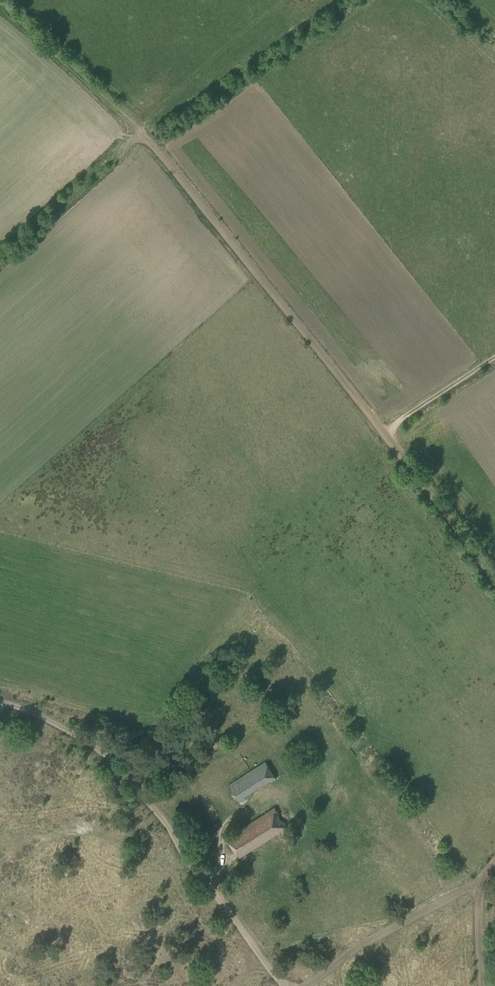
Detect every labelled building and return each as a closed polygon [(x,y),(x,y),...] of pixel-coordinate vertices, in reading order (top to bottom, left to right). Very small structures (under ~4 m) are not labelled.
[(265,761),(228,785),(240,802),(246,798),(245,795),(268,780),(270,783),(276,779),(265,761)] [(226,838),(239,858),(287,827),(283,821),(280,820),(277,815),(278,813),(275,808),(226,838)]
